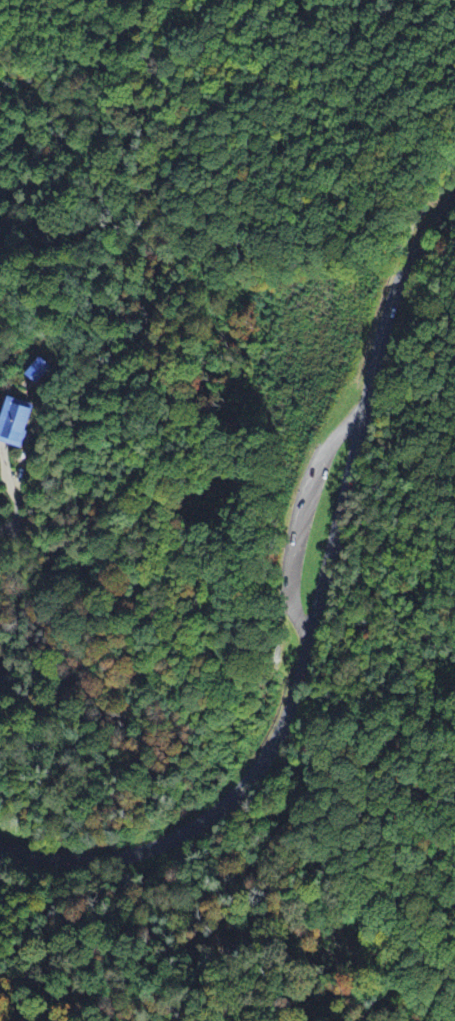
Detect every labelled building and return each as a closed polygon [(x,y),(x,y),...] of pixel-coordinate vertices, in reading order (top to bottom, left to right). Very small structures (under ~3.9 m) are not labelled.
[(27,376),(39,385),(52,366),(39,358),(27,376)] [(35,407),(9,400),(0,432),(0,442),(23,449),(35,407)]
